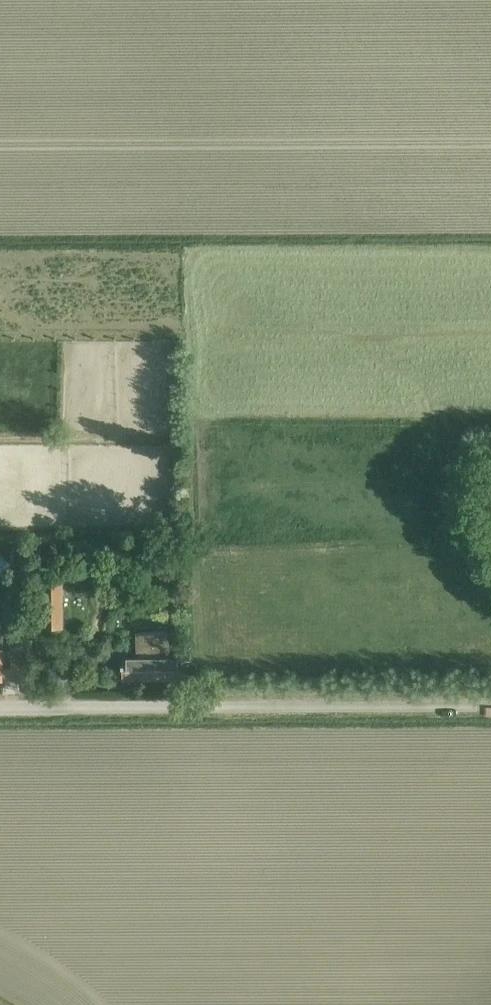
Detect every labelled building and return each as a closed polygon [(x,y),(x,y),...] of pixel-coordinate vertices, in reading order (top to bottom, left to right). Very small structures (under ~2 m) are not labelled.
[(64,575),(44,575),(44,628),(64,628),(64,618),(64,575)] [(185,679),(185,659),(169,658),(169,638),(164,638),(164,632),(138,633),(138,658),(124,659),(123,680),(154,680),(185,679)] [(12,658),(11,658),(11,680),(31,680),(31,659),(12,658)]
